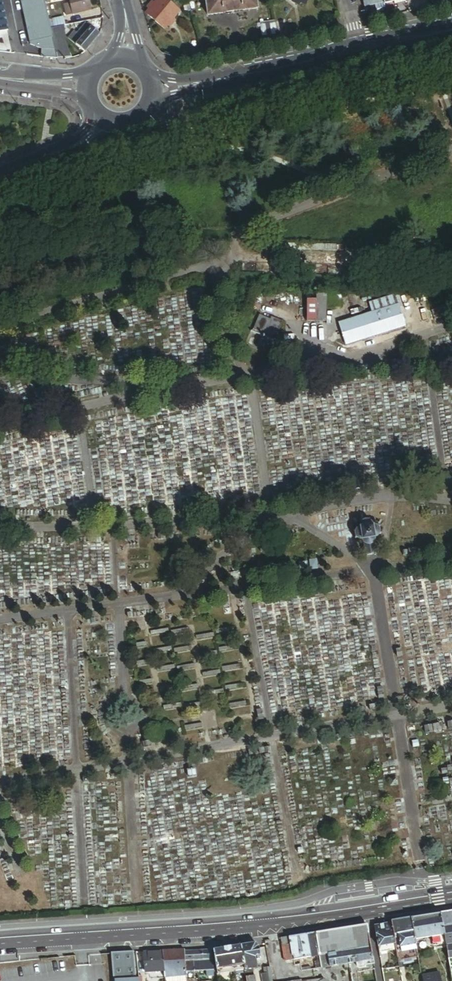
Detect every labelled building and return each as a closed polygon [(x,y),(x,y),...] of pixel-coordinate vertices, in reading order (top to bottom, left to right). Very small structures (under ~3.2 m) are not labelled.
[(44,0),(22,0),(21,0),(29,42),(52,37),(50,29),(49,20),(45,2),(44,0)] [(70,3),(73,14),(91,10),(89,0),(69,0),(70,3)] [(155,22),(170,4),(164,0),(158,0),(154,4),(153,3),(148,9),(149,10),(146,14),(155,22)] [(256,0),(206,0),(209,16),(257,6),(256,0)] [(67,16),(73,14),(70,3),(64,5),(67,16)] [(170,4),(155,22),(164,30),(168,25),(169,27),(174,21),(173,19),(179,12),(170,4)] [(62,18),(49,20),(50,29),(64,26),(62,18)] [(102,26),(94,20),(90,25),(91,26),(97,32),(102,26)] [(82,37),(91,26),(90,25),(86,22),(77,33),(82,37)] [(277,35),(275,22),(260,25),(262,38),(277,35)] [(71,25),(64,26),(67,41),(71,40),(75,36),(71,25)] [(64,26),(50,29),(52,37),(55,50),(57,58),(64,59),(71,58),(67,41),(64,26)] [(76,44),(85,52),(100,34),(97,32),(91,26),(82,37),(76,44)] [(71,40),(76,44),(82,37),(77,33),(75,36),(71,40)] [(55,50),(52,37),(29,42),(30,45),(42,49),(55,50)] [(57,58),(55,50),(42,49),(41,57),(57,58)] [(326,309),(341,310),(341,294),(326,294),(326,309)] [(325,296),(316,296),(315,323),(324,324),(325,296)] [(368,305),(371,316),(398,307),(395,297),(368,305)] [(315,300),(307,300),(306,322),(314,322),(315,300)] [(398,307),(371,316),(338,326),(344,347),(405,328),(398,307)] [(258,317),(251,333),(274,342),(282,323),(270,318),(269,321),(258,317)] [(363,544),(365,557),(375,555),(373,542),(374,539),(375,539),(377,538),(379,536),(379,535),(380,534),(380,531),(380,530),(378,527),(376,526),(374,526),(372,526),(371,523),(370,522),(369,521),(367,520),(364,520),(363,521),(361,522),(359,525),(359,527),(356,528),(355,530),(353,532),(353,535),(354,538),(355,539),(357,540),(359,541),(360,541),(363,544)] [(442,914),(444,927),(451,926),(451,927),(451,913),(442,914)] [(444,927),(442,914),(412,919),(414,933),(416,941),(445,936),(444,927)] [(414,933),(412,919),(401,921),(404,934),(414,933)] [(401,921),(392,922),(393,924),(395,936),(399,935),(404,934),(401,921)] [(379,948),(396,944),(395,936),(393,924),(375,927),(379,948)] [(368,925),(345,929),(347,944),(339,946),(340,953),(372,947),(368,925)] [(447,947),(451,946),(451,927),(451,926),(444,927),(445,936),(447,947)] [(345,929),(317,934),(321,956),(329,955),(340,953),(339,946),(347,944),(345,929)] [(402,948),(417,946),(416,941),(414,933),(404,934),(399,935),(400,944),(401,949),(402,948)] [(317,934),(290,939),(293,955),(294,955),(295,961),(321,956),(317,934)] [(290,939),(282,940),(286,962),(295,961),(294,955),(293,955),(290,939)] [(245,966),(246,972),(258,970),(256,962),(262,961),(259,947),(257,943),(242,946),(245,966)] [(396,944),(379,948),(380,954),(397,950),(396,944)] [(217,970),(245,966),(242,946),(215,950),(217,970)] [(374,960),(372,947),(340,953),(329,955),(331,967),(344,965),(349,964),(355,963),(374,960)] [(203,962),(203,950),(185,951),(187,973),(194,973),(194,962),(203,962)] [(215,971),(212,950),(203,950),(203,962),(194,962),(194,973),(210,972),(215,971)] [(187,973),(185,951),(164,952),(166,971),(166,979),(187,977),(187,973)] [(166,971),(164,952),(143,953),(145,973),(165,971),(166,971)] [(134,953),(113,954),(115,980),(130,980),(137,980),(134,953)] [(331,967),(329,955),(321,956),(323,969),(331,967)] [(376,970),(374,960),(355,963),(357,969),(357,973),(376,970)] [(264,969),(265,975),(262,975),(263,980),(273,980),(270,968),(264,969)] [(357,973),(357,969),(350,971),(352,980),(359,980),(357,973)]
